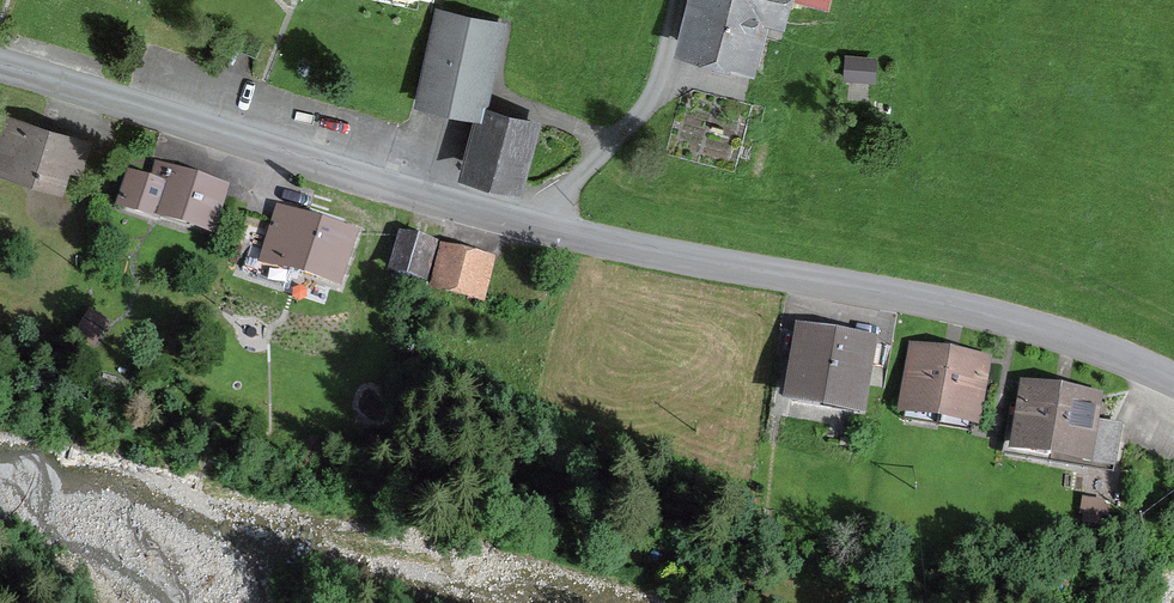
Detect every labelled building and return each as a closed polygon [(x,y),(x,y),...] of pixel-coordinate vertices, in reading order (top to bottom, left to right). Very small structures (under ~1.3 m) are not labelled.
[(690,46),(745,60),(757,14),(780,20),(785,0),(702,0),(690,46)] [(830,9),(832,0),(796,0),(830,9)] [(428,99),(475,109),(493,27),(446,17),(428,99)] [(878,61),(845,58),(844,84),(876,86),(878,61)] [(527,123),(489,113),(474,169),(512,180),(527,123)] [(0,130),(0,176),(59,193),(64,174),(79,179),(88,146),(2,122),(0,130)] [(230,190),(177,174),(162,224),(215,240),(230,190)] [(153,220),(163,186),(131,177),(122,210),(153,220)] [(353,233),(277,211),(262,261),(339,284),(353,233)] [(431,241),(407,236),(398,270),(421,276),(431,241)] [(488,261),(447,250),(436,287),(480,299),(488,261)] [(799,332),(791,394),(862,405),(871,343),(799,332)] [(915,353),(906,407),(975,418),(983,364),(915,353)] [(1027,391),(1019,446),(1115,459),(1119,430),(1091,426),(1094,400),(1027,391)]
